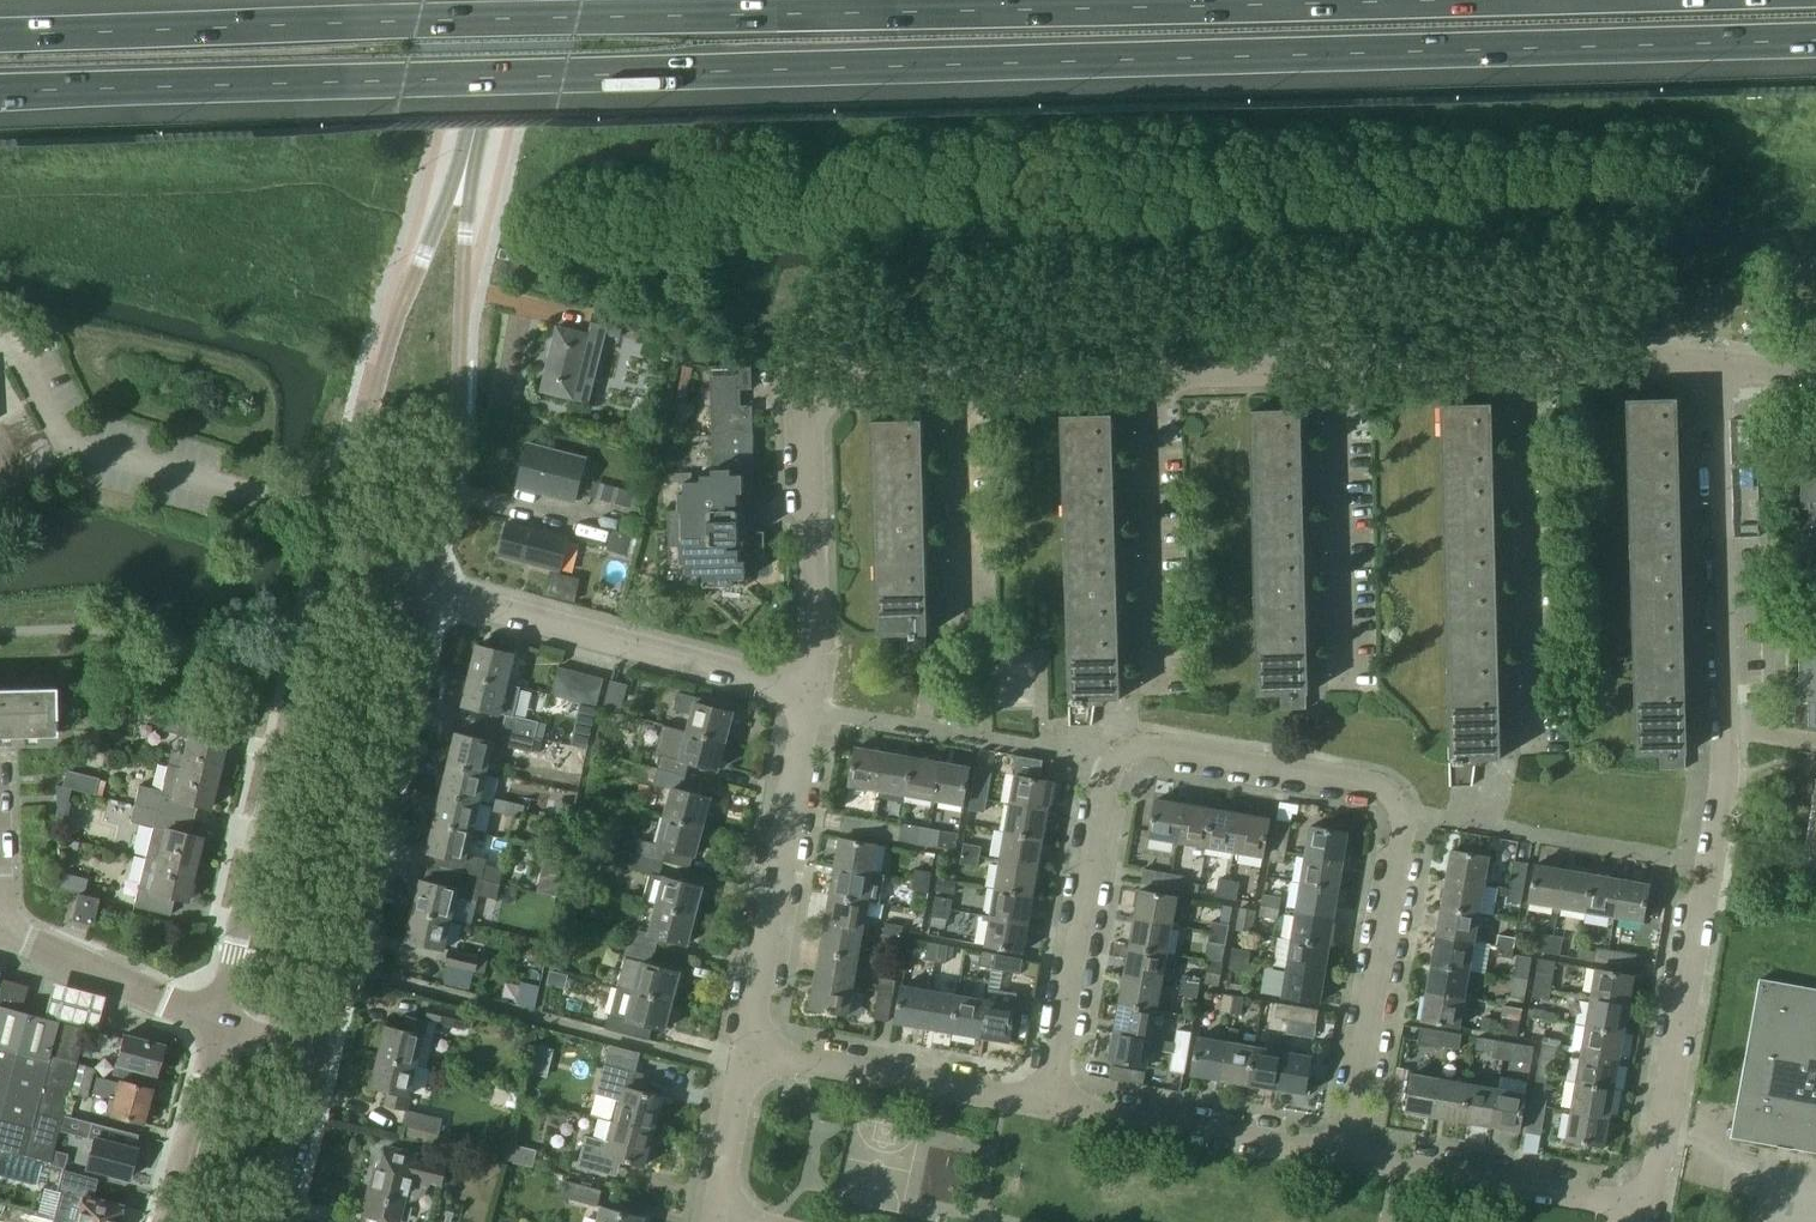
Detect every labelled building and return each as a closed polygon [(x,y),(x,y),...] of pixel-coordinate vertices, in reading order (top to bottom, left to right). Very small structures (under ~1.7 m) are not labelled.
[(624,321),(595,314),(591,329),(620,336),(624,321)] [(591,334),(559,325),(542,390),(574,398),(591,334)] [(752,365),(742,365),(710,366),(711,396),(736,396),(736,390),(752,389),(752,365)] [(753,405),(736,405),(736,396),(711,396),(713,475),(701,475),(701,481),(683,482),(684,494),(678,494),(678,510),(668,511),(669,546),(680,546),(680,564),(686,564),(687,575),(704,574),(704,579),(715,579),(715,584),(734,584),(734,578),(746,578),(745,556),(766,556),(765,531),(755,532),(753,405)] [(1678,399),(1677,399),(1627,400),(1628,442),(1679,440),(1678,399)] [(1493,444),(1492,404),(1442,405),(1443,446),(1493,444)] [(1301,409),(1251,411),(1252,450),(1302,448),(1301,409)] [(1113,456),(1112,414),(1062,416),(1063,457),(1113,456)] [(923,455),(922,420),(872,421),(873,456),(923,455)] [(1680,473),(1679,440),(1628,442),(1629,475),(1680,473)] [(607,487),(616,456),(589,449),(588,453),(580,451),(578,456),(529,443),(518,486),(575,501),(581,480),(607,487)] [(1494,479),(1493,444),(1443,446),(1444,481),(1494,479)] [(1303,483),(1302,448),(1252,450),(1253,485),(1303,483)] [(924,493),(923,455),(873,456),(874,494),(924,493)] [(1115,489),(1113,456),(1063,457),(1064,491),(1115,489)] [(1681,510),(1680,473),(1629,475),(1630,512),(1681,510)] [(1798,477),(1799,509),(1807,508),(1807,519),(1795,519),(1796,561),(1813,560),(1813,579),(1815,579),(1815,476),(1798,477)] [(1495,515),(1494,479),(1444,481),(1445,516),(1495,515)] [(1304,519),(1303,483),(1253,485),(1254,520),(1304,519)] [(1116,524),(1115,489),(1064,491),(1065,526),(1116,524)] [(925,526),(924,493),(874,494),(875,528),(925,526)] [(1681,546),(1681,510),(1630,512),(1631,547),(1681,546)] [(1496,550),(1495,515),(1445,516),(1445,551),(1496,550)] [(1305,552),(1304,519),(1254,520),(1255,553),(1305,552)] [(568,536),(509,520),(500,554),(554,568),(560,570),(568,536)] [(1116,556),(1116,524),(1065,526),(1066,558),(1116,556)] [(926,565),(925,526),(875,528),(876,567),(926,565)] [(1682,582),(1681,546),(1631,547),(1632,584),(1682,582)] [(1497,581),(1496,550),(1445,551),(1446,583),(1497,581)] [(1306,591),(1305,552),(1255,553),(1256,592),(1306,591)] [(1118,594),(1116,556),(1066,558),(1067,596),(1118,594)] [(927,600),(926,565),(876,567),(877,601),(927,600)] [(551,571),(545,595),(575,602),(581,578),(551,571)] [(1497,618),(1497,581),(1446,583),(1447,620),(1497,618)] [(1683,619),(1682,582),(1632,584),(1633,620),(1683,619)] [(1307,625),(1306,591),(1256,592),(1257,626),(1307,625)] [(1119,628),(1118,594),(1067,596),(1068,630),(1119,628)] [(928,634),(927,600),(877,601),(878,635),(901,635),(902,650),(927,649),(926,634),(928,634)] [(1498,655),(1497,618),(1447,620),(1448,656),(1498,655)] [(1684,653),(1683,619),(1633,620),(1634,655),(1684,653)] [(1308,660),(1307,625),(1257,626),(1258,662),(1308,660)] [(1120,663),(1119,628),(1068,630),(1069,665),(1120,663)] [(516,652),(478,643),(471,674),(509,684),(516,652)] [(1799,644),(1800,701),(1813,701),(1814,709),(1814,728),(1815,728),(1815,644),(1799,644)] [(1685,686),(1684,653),(1634,655),(1635,688),(1685,686)] [(1499,692),(1498,655),(1448,656),(1449,693),(1499,692)] [(1309,694),(1308,660),(1258,662),(1258,695),(1281,695),(1282,710),(1307,709),(1306,694),(1309,694)] [(1121,699),(1120,663),(1069,665),(1070,699),(1069,699),(1070,726),(1093,725),(1095,706),(1104,706),(1104,700),(1121,699)] [(567,699),(574,670),(560,666),(552,695),(567,699)] [(582,703),(589,674),(574,670),(567,699),(582,703)] [(502,714),(509,684),(471,674),(464,705),(502,714)] [(597,707),(605,678),(589,674),(582,703),(597,707)] [(628,685),(612,680),(604,709),(621,713),(628,685)] [(50,686),(0,687),(0,735),(54,734),(53,686),(50,686)] [(1686,717),(1685,686),(1635,688),(1636,719),(1686,717)] [(1500,728),(1499,692),(1449,693),(1450,730),(1500,728)] [(711,701),(702,699),(678,693),(674,709),(692,714),(688,731),(727,741),(734,713),(710,706),(711,701)] [(539,721),(508,714),(504,729),(536,736),(539,721)] [(1687,754),(1686,717),(1636,719),(1637,756),(1660,756),(1660,770),(1686,769),(1685,754),(1687,754)] [(216,727),(180,718),(176,736),(187,738),(180,768),(218,777),(225,746),(212,743),(216,727)] [(1501,759),(1500,728),(1450,730),(1451,760),(1450,760),(1450,786),(1473,786),(1476,766),(1485,766),(1484,760),(1501,759)] [(532,751),(536,736),(504,729),(501,744),(532,751)] [(719,770),(727,741),(688,731),(680,759),(662,754),(658,769),(686,777),(690,762),(719,770)] [(496,741),(457,732),(450,762),(488,771),(496,741)] [(879,790),(886,753),(857,748),(850,785),(879,790)] [(907,795),(914,757),(886,753),(879,790),(907,795)] [(935,800),(942,762),(914,757),(907,795),(935,800)] [(481,801),(488,771),(450,762),(443,791),(481,801)] [(964,805),(970,767),(942,762),(935,800),(964,805)] [(210,808),(218,777),(180,768),(168,765),(162,791),(139,786),(135,804),(194,818),(197,804),(210,808)] [(1017,775),(1014,793),(988,789),(991,771),(977,768),(972,796),(986,800),(1011,804),(1049,810),(1054,782),(1017,775)] [(683,790),(686,777),(658,769),(654,783),(672,788),(664,816),(704,826),(712,797),(683,790)] [(98,779),(65,770),(61,787),(94,795),(98,779)] [(1803,864),(1815,867),(1815,787),(1803,864)] [(474,829),(481,801),(443,791),(436,820),(474,829)] [(984,812),(986,800),(972,796),(970,809),(984,812)] [(509,814),(512,801),(497,797),(493,810),(509,814)] [(1178,842),(1185,805),(1157,800),(1150,837),(1178,842)] [(527,804),(512,801),(509,814),(523,817),(527,804)] [(190,833),(194,818),(135,804),(131,821),(154,827),(147,857),(195,868),(203,836),(190,833)] [(1043,840),(1049,810),(1011,804),(1006,833),(1043,840)] [(1206,847),(1213,809),(1185,805),(1178,842),(1206,847)] [(1235,851),(1241,814),(1213,809),(1206,847),(1235,851)] [(1264,856),(1270,819),(1241,814),(1235,851),(1264,856)] [(696,855),(704,826),(664,816),(657,844),(640,840),(636,854),(663,861),(667,847),(696,855)] [(870,835),(873,821),(845,816),(842,830),(870,835)] [(469,852),(474,829),(436,820),(428,850),(444,854),(440,868),(501,883),(505,868),(487,864),(489,857),(469,852)] [(1291,822),(1277,820),(1272,849),(1286,851),(1291,822)] [(885,824),(873,821),(870,835),(883,838),(885,824)] [(1311,826),(1309,836),(1306,855),(1343,862),(1348,832),(1311,826)] [(927,846),(930,832),(920,830),(917,844),(927,846)] [(940,834),(930,832),(927,846),(937,848),(940,834)] [(1039,866),(1043,840),(1006,833),(1001,859),(1039,866)] [(874,874),(879,845),(841,838),(836,867),(874,874)] [(978,846),(964,843),(962,853),(977,856),(978,846)] [(1284,863),(1286,851),(1272,849),(1270,860),(1267,875),(1281,878),(1284,863)] [(1452,850),(1447,879),(1485,886),(1490,857),(1452,850)] [(975,866),(977,856),(962,853),(961,863),(975,866)] [(659,876),(663,861),(636,854),(632,869),(659,876)] [(1338,890),(1343,862),(1306,855),(1301,883),(1338,890)] [(187,901),(195,868),(147,857),(135,906),(171,915),(175,898),(187,901)] [(1034,896),(1039,866),(1001,859),(996,889),(1034,896)] [(1524,893),(1529,863),(1515,861),(1509,890),(1524,893)] [(1557,907),(1564,869),(1536,865),(1530,903),(1557,907)] [(881,904),(886,876),(874,874),(836,867),(831,895),(869,902),(881,904)] [(497,899),(501,883),(440,868),(437,883),(422,879),(415,909),(453,918),(459,895),(478,900),(479,894),(497,899)] [(1170,888),(1173,874),(1144,869),(1142,883),(1170,888)] [(1586,912),(1592,874),(1564,869),(1557,907),(1586,912)] [(931,883),(933,873),(919,870),(917,880),(931,883)] [(63,873),(59,888),(78,893),(83,894),(83,893),(87,878),(63,873)] [(1185,876),(1173,874),(1170,888),(1182,890),(1185,876)] [(1614,917),(1620,879),(1592,874),(1586,912),(1614,917)] [(704,887),(665,877),(657,905),(696,916),(704,887)] [(1480,915),(1485,886),(1447,879),(1442,908),(1480,915)] [(1650,884),(1620,879),(1614,917),(1643,922),(1650,884)] [(930,893),(931,883),(917,880),(915,891),(930,893)] [(1227,898),(1229,884),(1219,882),(1216,896),(1227,898)] [(1334,919),(1338,890),(1301,883),(1296,912),(1334,919)] [(1239,886),(1229,884),(1227,898),(1237,900),(1239,886)] [(1029,925),(1034,896),(996,889),(991,918),(1029,925)] [(1173,925),(1178,897),(1141,890),(1136,918),(1173,925)] [(1522,904),(1524,893),(1509,890),(1507,902),(1522,904)] [(97,897),(83,893),(83,894),(78,893),(71,919),(91,924),(97,897)] [(864,931),(869,902),(831,895),(826,924),(864,931)] [(1278,898),(1264,895),(1262,906),(1276,908),(1278,898)] [(950,899),(936,896),(934,906),(948,909),(950,899)] [(688,944),(696,916),(657,905),(649,934),(632,929),(628,943),(656,951),(660,937),(688,944)] [(1230,925),(1233,907),(1224,905),(1220,923),(1230,925)] [(946,919),(948,909),(934,906),(932,916),(946,919)] [(1276,908),(1262,906),(1260,916),(1274,918),(1276,908)] [(1252,933),(1256,910),(1241,908),(1237,930),(1252,933)] [(1475,943),(1480,915),(1442,908),(1437,936),(1475,943)] [(446,949),(453,918),(415,909),(408,940),(446,949)] [(1329,947),(1334,919),(1296,912),(1291,940),(1329,947)] [(1024,952),(1029,925),(991,918),(986,945),(1024,952)] [(1168,953),(1173,925),(1136,918),(1130,946),(1168,953)] [(1227,945),(1230,925),(1220,923),(1216,922),(1212,943),(1227,945)] [(859,958),(864,931),(826,924),(821,951),(859,958)] [(890,924),(888,934),(903,936),(904,926),(890,924)] [(901,946),(903,936),(888,934),(887,944),(901,946)] [(1514,948),(1516,938),(1501,935),(1500,945),(1514,948)] [(1470,972),(1475,943),(1437,936),(1432,965),(1470,972)] [(1550,953),(1552,939),(1542,937),(1539,951),(1550,953)] [(1560,955),(1563,941),(1552,939),(1550,953),(1560,955)] [(1324,976),(1329,947),(1291,940),(1286,969),(1324,976)] [(936,958),(939,944),(929,942),(926,956),(936,958)] [(673,1001),(681,972),(652,965),(656,951),(628,943),(624,957),(626,958),(619,987),(634,991),(673,1001)] [(946,960),(949,946),(939,944),(936,958),(946,960)] [(1513,958),(1514,948),(1500,945),(1498,956),(1513,958)] [(1163,982),(1168,953),(1130,946),(1125,975),(1163,982)] [(1606,964),(1609,949),(1597,947),(1594,962),(1606,964)] [(479,955),(452,948),(449,963),(476,970),(479,955)] [(1247,952),(1233,949),(1231,959),(1246,962),(1247,952)] [(1637,954),(1609,949),(1606,964),(1634,969),(1637,954)] [(854,987),(859,958),(821,951),(816,980),(854,987)] [(994,969),(997,955),(983,952),(981,966),(994,969)] [(1021,974),(1024,960),(997,955),(994,969),(1021,974)] [(1244,972),(1246,962),(1231,959),(1230,969),(1244,972)] [(1554,981),(1558,962),(1539,959),(1535,977),(1554,981)] [(1219,986),(1223,964),(1210,962),(1206,984),(1219,986)] [(1465,1001),(1470,972),(1432,965),(1427,994),(1465,1001)] [(1319,1002),(1324,976),(1286,969),(1281,996),(1319,1002)] [(1634,976),(1596,969),(1591,999),(1629,1006),(1634,976)] [(1157,1011),(1163,982),(1125,975),(1120,1004),(1157,1011)] [(106,990),(53,976),(45,1010),(97,1024),(106,990)] [(1199,988),(1199,983),(1200,978),(1186,976),(1185,986),(1199,988)] [(1552,991),(1554,981),(1535,977),(1533,988),(1552,991)] [(893,994),(896,980),(881,978),(879,991),(893,994)] [(1760,978),(1732,1136),(1815,1151),(1815,988),(1760,978)] [(85,1028),(21,1011),(28,985),(2,979),(0,988),(0,1147),(50,1160),(85,1028)] [(849,1014),(854,987),(816,980),(811,1008),(849,1014)] [(925,1028),(932,990),(903,985),(896,1023),(925,1028)] [(1197,998),(1199,988),(1185,986),(1183,996),(1197,998)] [(1550,1002),(1552,991),(1533,988),(1531,998),(1550,1002)] [(954,1033),(960,995),(932,990),(925,1028),(954,1033)] [(982,1037),(1010,1042),(1018,994),(991,990),(989,1000),(982,1037)] [(666,1029),(673,1001),(634,991),(627,1018),(610,1014),(606,1029),(634,1036),(637,1022),(666,1029)] [(889,1022),(893,994),(879,991),(875,1019),(889,1022)] [(1232,1011),(1234,996),(1224,994),(1222,1009),(1232,1011)] [(1460,1027),(1465,1001),(1427,994),(1422,1020),(1460,1027)] [(982,1037),(989,1000),(960,995),(954,1033),(982,1037)] [(1242,1012),(1244,998),(1234,996),(1232,1011),(1242,1012)] [(1523,1009),(1525,998),(1511,996),(1509,1006),(1523,1009)] [(1624,1034),(1629,1006),(1591,999),(1586,1027),(1624,1034)] [(470,1012),(433,1003),(429,1019),(466,1027),(470,1012)] [(1289,1020),(1292,1006),(1278,1003),(1276,1018),(1289,1020)] [(1152,1039),(1157,1011),(1120,1004),(1115,1032),(1152,1039)] [(1317,1025),(1320,1010),(1292,1006),(1289,1020),(1317,1025)] [(1522,1019),(1523,1009),(1509,1006),(1507,1017),(1522,1019)] [(404,1028),(388,1024),(380,1054),(418,1063),(428,1025),(422,1019),(407,1016),(404,1028)] [(1619,1063),(1624,1034),(1586,1027),(1581,1055),(1619,1063)] [(1446,1047),(1449,1033),(1421,1028),(1418,1042),(1446,1047)] [(1189,1046),(1191,1032),(1177,1030),(1175,1043),(1189,1046)] [(1174,1053),(1175,1043),(1152,1039),(1115,1032),(1110,1060),(1147,1067),(1150,1049),(1174,1053)] [(1460,1049),(1462,1035),(1449,1033),(1446,1047),(1460,1049)] [(162,1044),(159,1044),(123,1034),(115,1063),(154,1073),(162,1044)] [(1220,1079),(1227,1041),(1199,1036),(1192,1074),(1220,1079)] [(1544,1037),(1543,1042),(1542,1048),(1561,1052),(1563,1041),(1544,1037)] [(1493,1055),(1496,1041),(1478,1038),(1475,1052),(1493,1055)] [(1249,1084),(1256,1046),(1227,1041),(1220,1079),(1249,1084)] [(1503,1057),(1506,1043),(1496,1041),(1493,1055),(1503,1057)] [(1185,1073),(1189,1046),(1175,1043),(1174,1053),(1171,1071),(1185,1073)] [(1513,1059),(1516,1044),(1506,1043),(1503,1057),(1513,1059)] [(1277,1089),(1284,1051),(1256,1046),(1249,1084),(1277,1089)] [(1559,1064),(1561,1052),(1542,1048),(1537,1075),(1551,1078),(1554,1063),(1559,1064)] [(1306,1094),(1312,1056),(1284,1051),(1277,1089),(1306,1094)] [(409,1102),(418,1063),(380,1054),(373,1084),(390,1089),(387,1104),(402,1108),(409,1102)] [(1614,1090),(1619,1063),(1581,1055),(1577,1083),(1614,1090)] [(69,1093),(87,1097),(94,1068),(76,1063),(69,1093)] [(633,1089),(637,1072),(606,1063),(598,1093),(622,1099),(617,1120),(655,1130),(664,1097),(633,1089)] [(1435,1116),(1441,1079),(1413,1074),(1407,1111),(1435,1116)] [(1546,1107),(1551,1078),(1537,1075),(1532,1104),(1546,1107)] [(150,1088),(118,1079),(117,1082),(95,1076),(90,1092),(112,1098),(108,1114),(141,1123),(150,1088)] [(1463,1121),(1469,1084),(1441,1079),(1435,1116),(1463,1121)] [(1609,1118),(1614,1090),(1577,1083),(1572,1111),(1609,1118)] [(1491,1126),(1497,1088),(1469,1084),(1463,1121),(1491,1126)] [(1520,1131),(1526,1094),(1497,1088),(1491,1126),(1520,1131)] [(1546,1107),(1532,1104),(1527,1132),(1542,1135),(1546,1107)] [(444,1117),(408,1108),(404,1124),(440,1132),(444,1117)] [(1605,1146),(1609,1118),(1572,1111),(1567,1140),(1605,1146)] [(64,1115),(60,1129),(86,1136),(90,1122),(64,1115)] [(646,1166),(655,1130),(617,1120),(611,1141),(587,1135),(579,1165),(610,1173),(615,1157),(646,1166)] [(135,1147),(93,1136),(85,1168),(127,1179),(135,1147)] [(422,1195),(431,1180),(442,1183),(446,1165),(416,1158),(417,1153),(388,1146),(378,1185),(371,1183),(364,1212),(400,1221),(406,1201),(422,1195)] [(120,1206),(92,1198),(97,1179),(62,1169),(57,1189),(61,1190),(58,1202),(61,1203),(58,1216),(80,1221),(119,1221),(117,1217),(120,1206)] [(603,1189),(566,1179),(562,1195),(599,1204),(603,1189)] [(603,1205),(599,1221),(645,1221),(647,1216),(603,1205)]
